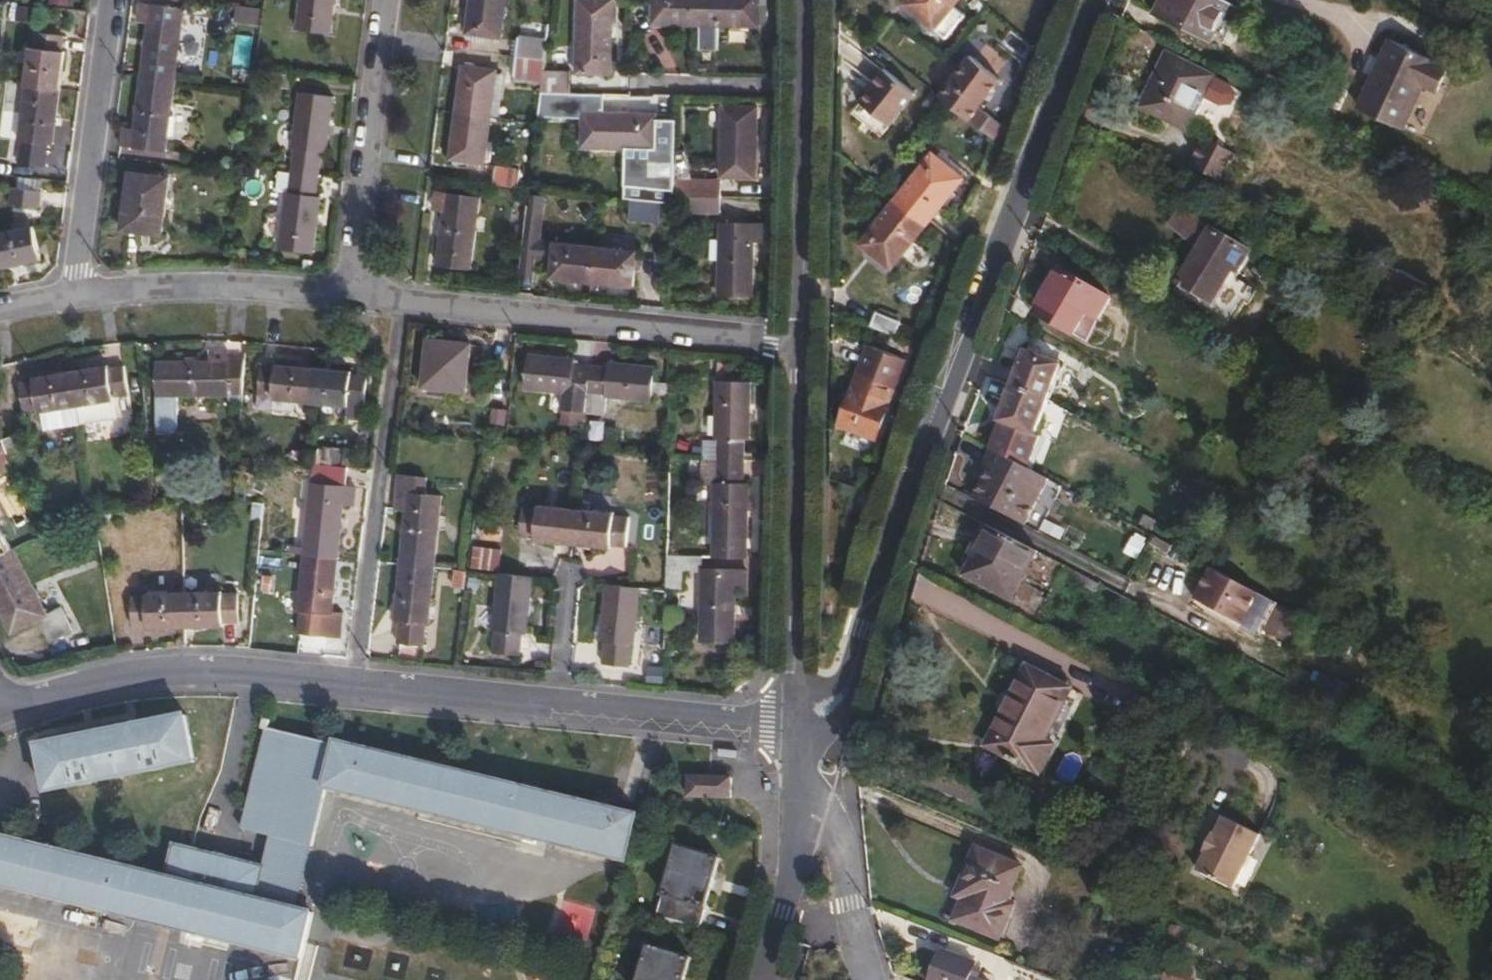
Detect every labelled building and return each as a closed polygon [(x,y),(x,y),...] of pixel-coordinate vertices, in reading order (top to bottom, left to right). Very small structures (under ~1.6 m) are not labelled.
[(298,25),(332,29),(336,0),(301,0),(298,25)] [(506,0),(474,0),(470,33),(501,37),(506,0)] [(579,72),(611,72),(614,0),(581,0),(579,72)] [(634,0),(655,0),(654,23),(700,24),(701,0),(634,0)] [(700,24),(761,26),(762,0),(701,0),(700,24)] [(908,4),(922,17),(938,29),(950,38),(969,16),(957,6),(962,0),(911,0),(908,4)] [(1244,7),(1230,0),(1165,0),(1159,12),(1226,45),(1244,7)] [(153,19),(146,73),(179,78),(188,8),(144,2),(142,18),(153,19)] [(922,17),(918,22),(933,35),(938,29),(922,17)] [(34,49),(30,84),(62,89),(67,52),(64,51),(66,36),(39,32),(37,49),(34,49)] [(1453,63),(1395,35),(1363,102),(1408,123),(1428,81),(1441,87),(1453,63)] [(523,39),(520,59),(548,63),(551,43),(523,39)] [(1147,106),(1192,128),(1217,76),(1172,54),(1147,106)] [(975,58),(943,96),(973,121),(1005,82),(975,58)] [(546,84),(548,70),(548,63),(520,59),(517,79),(546,84)] [(460,112),(491,116),(497,69),(466,65),(460,112)] [(862,99),(895,126),(921,93),(888,67),(862,99)] [(545,92),(573,92),(574,71),(548,70),(546,84),(545,92)] [(179,78),(146,73),(138,128),(128,127),(126,143),(169,148),(171,137),(176,102),(179,78)] [(62,89),(30,84),(23,138),(25,139),(22,162),(47,165),(50,142),(56,143),(62,89)] [(298,146),(294,169),(319,172),(323,149),(328,150),(335,96),(301,93),(294,145),(298,146)] [(176,102),(171,137),(192,140),(197,105),(176,102)] [(726,174),(759,175),(760,116),(753,116),(753,106),(727,105),(726,174)] [(984,109),(974,121),(996,139),(1005,127),(984,109)] [(485,161),(491,116),(460,112),(454,158),(485,161)] [(586,112),(585,145),(658,147),(659,129),(666,129),(667,112),(659,112),(659,115),(586,112)] [(1188,164),(1223,177),(1235,147),(1200,133),(1188,164)] [(679,148),(678,150),(678,178),(692,179),(689,148),(679,148)] [(663,150),(661,200),(676,202),(677,194),(678,178),(678,150),(663,150)] [(937,156),(901,200),(932,224),(967,179),(937,156)] [(499,183),(523,186),(525,167),(501,165),(499,183)] [(319,172),(294,169),(291,193),(288,193),(281,246),(314,249),(321,197),(316,196),(319,172)] [(133,171),(126,227),(165,232),(174,176),(133,171)] [(678,178),(677,194),(694,195),(724,195),(724,179),(692,179),(678,178)] [(16,186),(15,202),(41,206),(44,190),(16,186)] [(449,208),(442,261),(472,264),(481,196),(441,192),(439,207),(449,208)] [(724,195),(694,195),(694,209),(723,209),(724,195)] [(932,224),(901,200),(866,245),(896,269),(932,224)] [(1224,230),(1197,203),(1180,219),(1208,247),(1187,280),(1219,301),(1240,268),(1246,272),(1259,253),(1224,230)] [(767,221),(724,220),(723,291),(755,291),(756,237),(767,238),(767,221)] [(0,234),(0,240),(6,267),(44,258),(36,225),(0,234)] [(526,239),(523,269),(538,270),(542,241),(526,239)] [(596,279),(600,248),(559,243),(555,275),(596,279)] [(641,252),(600,248),(596,279),(637,283),(641,252)] [(1114,299),(1064,268),(1040,310),(1078,333),(1092,311),(1103,317),(1114,299)] [(903,321),(880,312),(875,325),(898,334),(903,321)] [(476,344),(433,340),(427,386),(471,390),(476,344)] [(214,360),(161,361),(162,418),(181,418),(181,394),(231,393),(231,348),(214,348),(214,360)] [(872,348),(843,424),(879,438),(909,362),(872,348)] [(1030,350),(1016,387),(1052,402),(1066,365),(1030,350)] [(592,390),(594,365),(576,363),(576,359),(533,355),(530,387),(574,392),(574,389),(592,390)] [(592,390),(590,411),(610,413),(612,395),(656,400),(658,367),(615,363),(614,367),(594,365),(592,390)] [(111,364),(74,370),(79,404),(116,397),(116,395),(131,393),(127,366),(111,368),(111,364)] [(313,400),(317,367),(280,364),(280,367),(264,365),(262,392),(277,393),(276,397),(313,400)] [(354,371),(317,367),(313,400),(352,404),(353,401),(368,402),(372,376),(355,375),(354,371)] [(79,404),(74,370),(37,376),(38,381),(23,383),(26,409),(42,407),(42,411),(79,404)] [(722,461),(745,461),(746,437),(752,438),(753,383),(720,382),(719,436),(722,436),(722,461)] [(1052,402),(1016,387),(1002,422),(1005,423),(993,448),(1024,465),(1039,436),(1052,402)] [(16,430),(3,435),(17,471),(30,466),(16,430)] [(978,490),(1030,517),(1050,479),(1024,465),(993,448),(992,448),(983,466),(989,469),(978,490)] [(722,461),(702,460),(701,485),(716,485),(713,558),(747,559),(750,483),(744,483),(745,461),(722,461)] [(307,553),(342,558),(349,505),(359,506),(361,490),(352,489),(355,467),(323,463),(320,485),(317,484),(307,553)] [(1026,524),(1030,517),(978,490),(974,497),(1026,524)] [(410,510),(403,565),(437,568),(446,497),(401,492),(399,509),(410,510)] [(538,544),(576,547),(579,513),(542,509),(542,513),(527,512),(525,538),(539,540),(538,544)] [(579,513),(576,547),(613,552),(613,548),(628,550),(631,523),(616,521),(616,517),(579,513)] [(1015,598),(1039,551),(989,525),(974,555),(980,558),(971,575),(1015,598)] [(11,550),(0,527),(0,555),(11,550)] [(503,548),(478,545),(475,568),(500,571),(503,548)] [(0,555),(0,604),(13,630),(41,616),(53,640),(75,629),(63,604),(50,611),(18,546),(11,550),(0,555)] [(342,558),(307,553),(300,609),(303,610),(300,633),(342,639),(345,613),(335,612),(342,558)] [(704,573),(704,571),(704,558),(669,558),(668,600),(683,600),(684,573),(704,573)] [(437,568),(403,565),(397,618),(400,618),(397,641),(425,644),(427,621),(432,622),(437,568)] [(1247,610),(1259,590),(1215,566),(1200,594),(1227,610),(1232,601),(1247,610)] [(747,573),(704,571),(704,573),(702,642),(734,643),(735,588),(746,588),(747,573)] [(502,631),(499,653),(524,656),(526,633),(532,633),(539,579),(504,575),(498,630),(502,631)] [(1124,605),(1129,597),(1124,595),(1085,575),(1081,583),(1124,605)] [(609,642),(607,664),(631,667),(634,643),(636,644),(642,591),(610,587),(605,641),(609,642)] [(223,590),(187,592),(187,626),(224,625),(225,623),(239,622),(239,593),(223,594),(223,590)] [(151,628),(187,626),(187,592),(150,592),(150,597),(135,597),(136,625),(151,625),(151,628)] [(1275,601),(1264,631),(1293,642),(1304,612),(1275,601)] [(1074,689),(1031,667),(991,746),(1044,773),(1057,747),(1047,742),(1074,689)] [(187,716),(42,743),(49,791),(195,763),(187,716)] [(258,898),(299,908),(330,787),(628,861),(639,815),(339,740),(338,744),(272,727),(274,721),(265,719),(262,730),(267,732),(243,827),(274,835),(266,866),(258,898)] [(704,766),(703,776),(689,775),(688,794),(737,797),(738,768),(704,766)] [(1275,812),(1240,794),(1232,810),(1228,807),(1218,826),(1222,828),(1212,846),(1246,864),(1275,812)] [(0,834),(0,884),(304,958),(315,912),(299,908),(258,898),(266,866),(178,843),(171,876),(0,834)] [(724,860),(680,847),(662,917),(703,930),(724,860)] [(1007,901),(1022,866),(976,847),(960,885),(968,889),(955,918),(1000,937),(1014,904),(1007,901)] [(655,946),(644,979),(691,979),(698,959),(655,946)] [(943,950),(930,979),(984,979),(970,975),(975,962),(943,950)] [(1161,979),(1190,979),(1193,971),(1166,962),(1161,979)]
